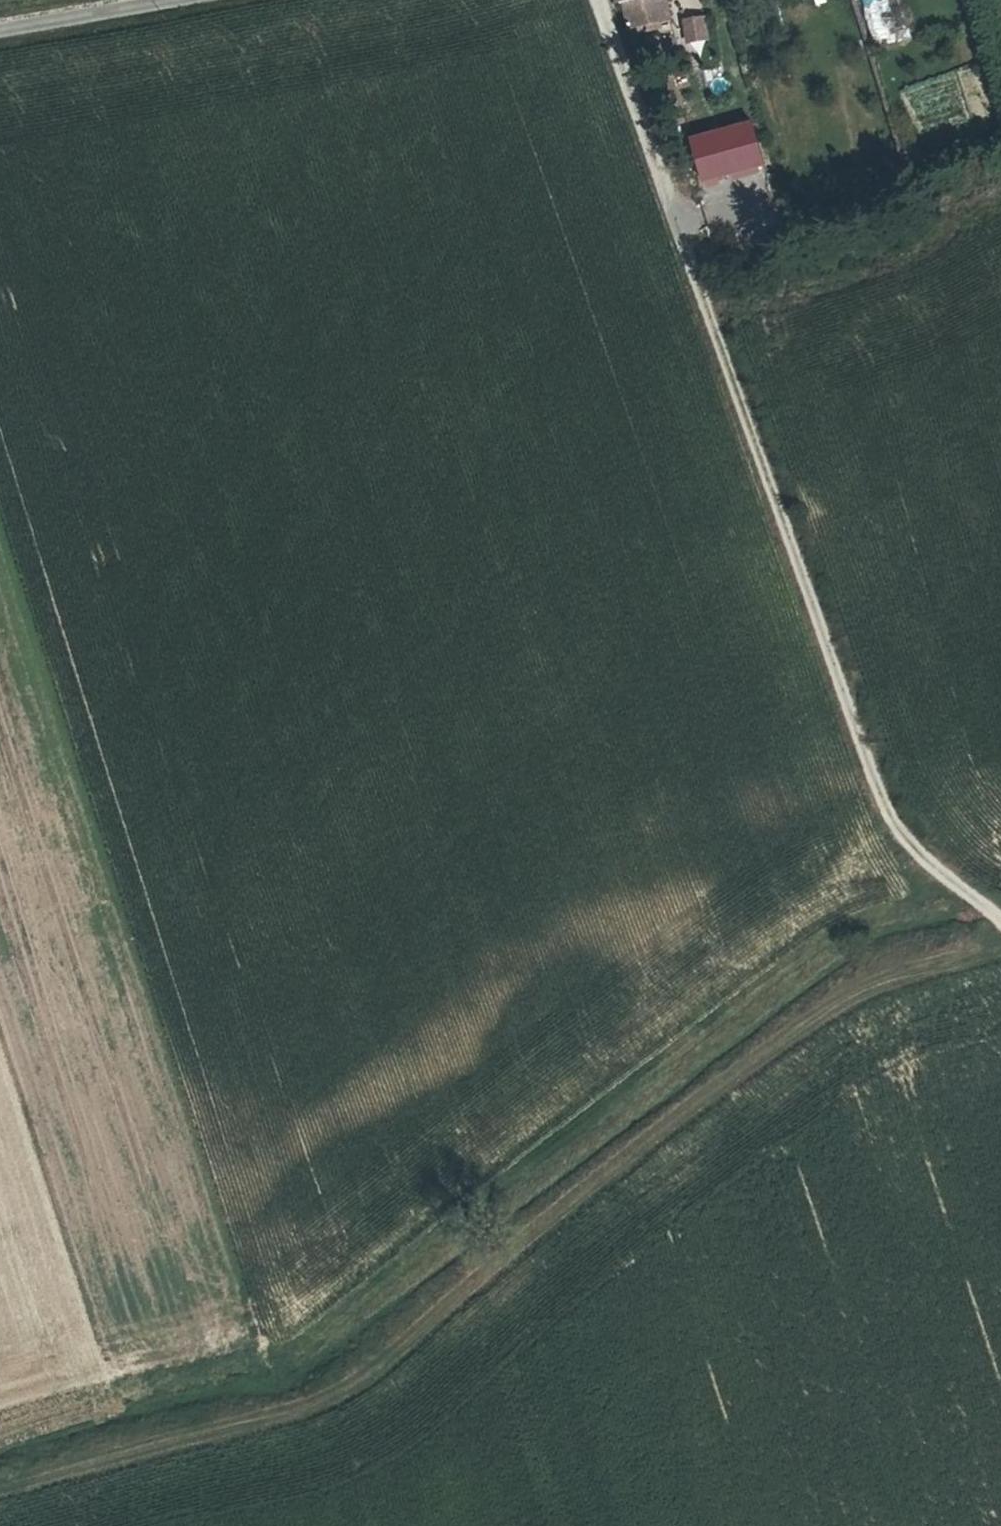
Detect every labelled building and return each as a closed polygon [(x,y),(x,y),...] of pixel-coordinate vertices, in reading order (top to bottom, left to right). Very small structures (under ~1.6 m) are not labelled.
[(632,34),(672,25),(667,0),(620,0),(620,1),(632,34)] [(703,13),(679,17),(684,42),(708,38),(703,13)]
